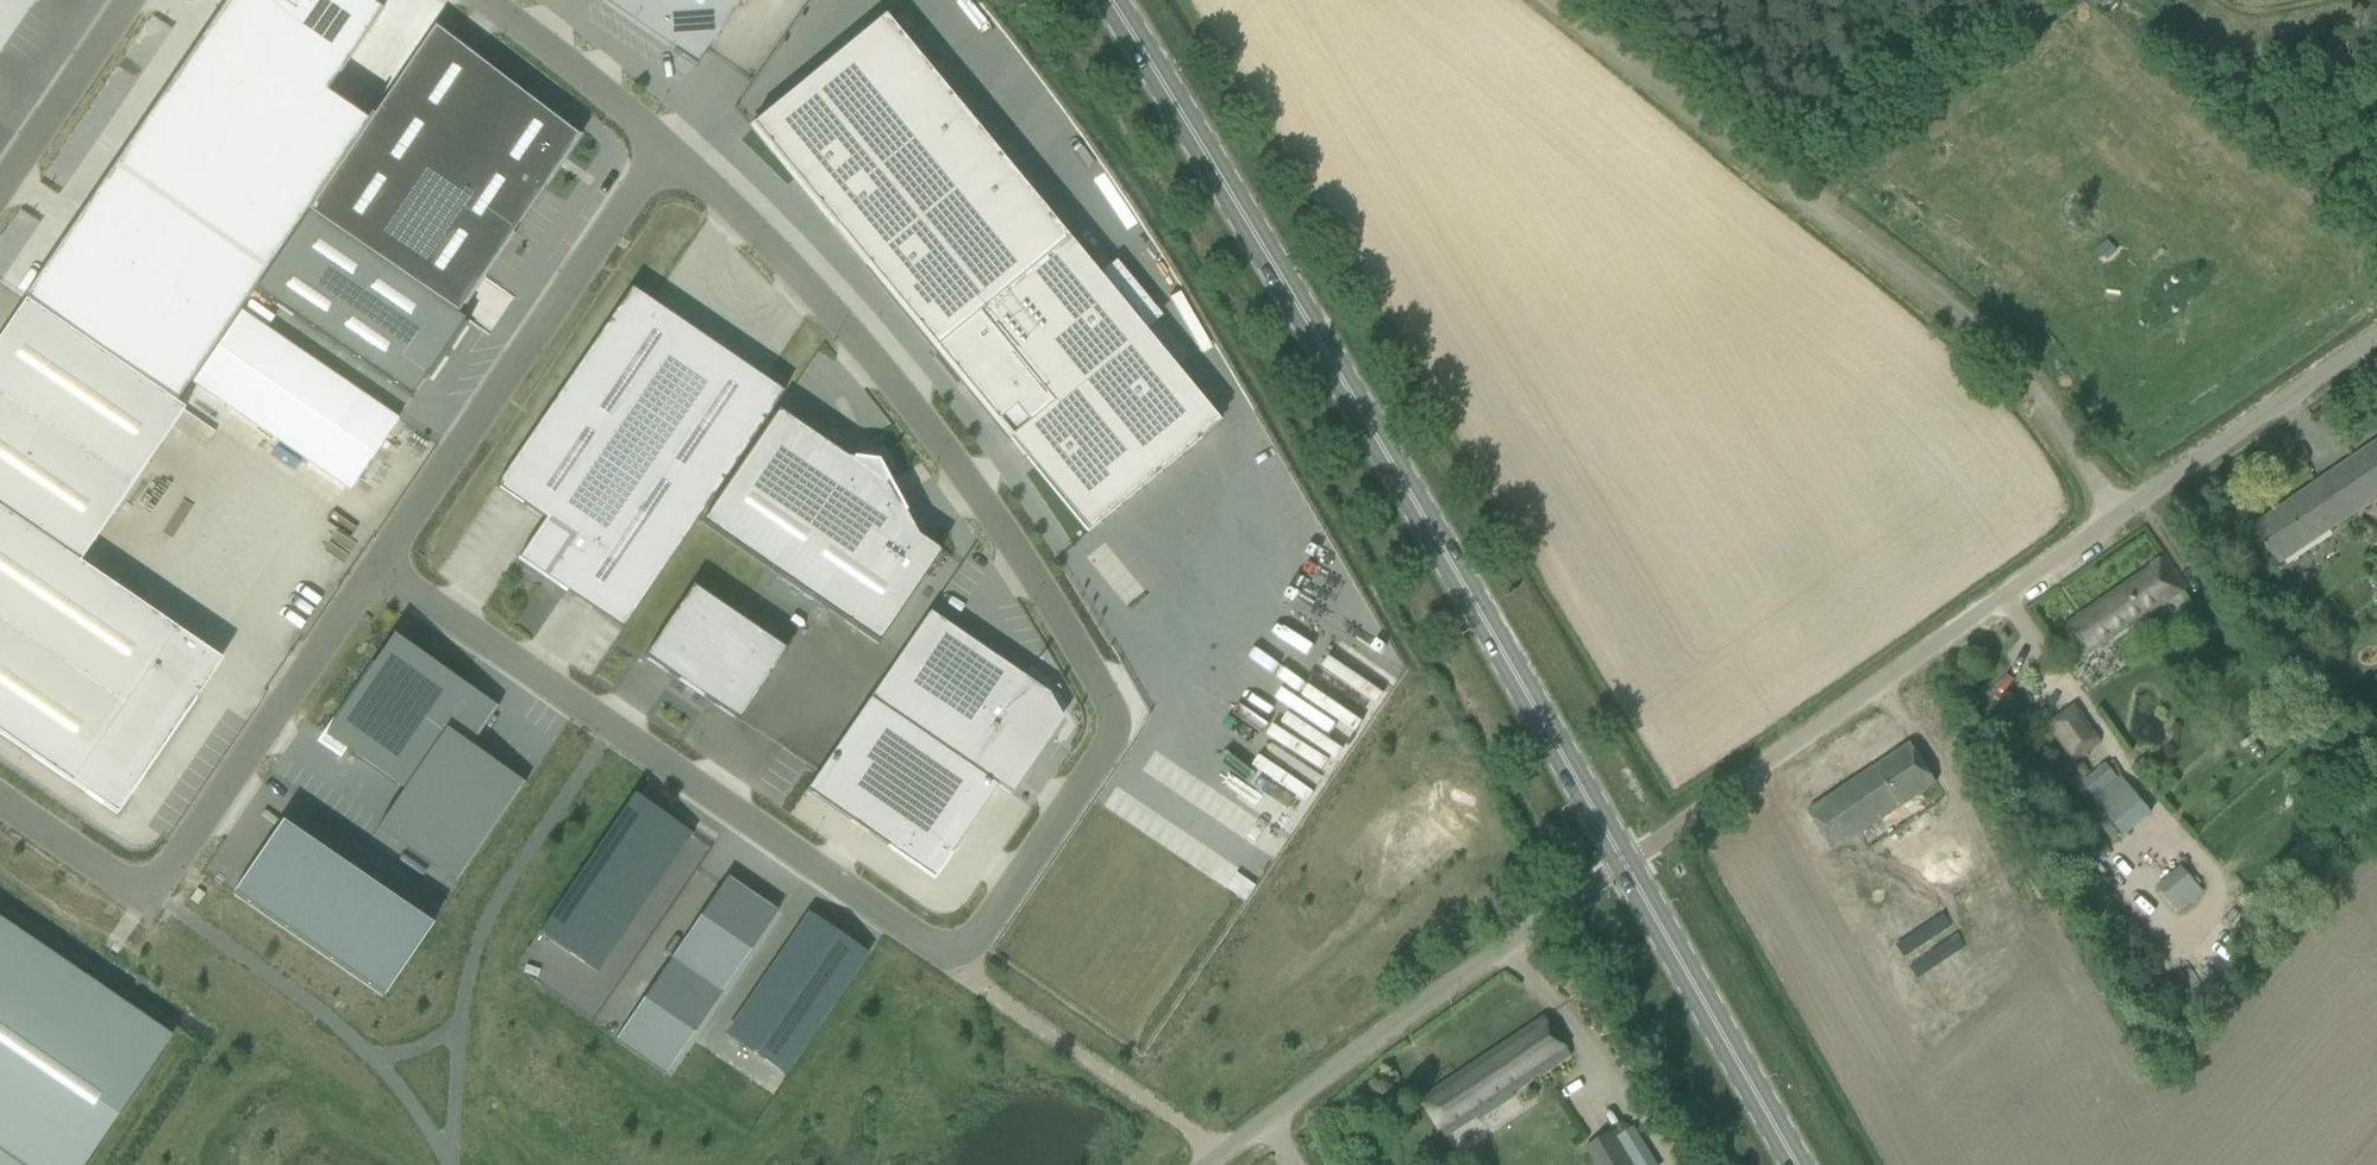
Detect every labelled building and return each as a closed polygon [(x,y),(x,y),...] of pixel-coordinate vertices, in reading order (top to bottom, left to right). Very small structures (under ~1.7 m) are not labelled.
[(38,0),(0,0),(0,56),(38,0)] [(175,403),(424,41),(364,0),(357,0),(332,37),(277,0),(236,0),(27,302),(175,403)] [(696,68),(743,0),(597,0),(696,68)] [(884,17),(752,126),(1087,534),(1219,424),(884,17)] [(429,37),(308,213),(383,265),(408,228),(482,278),(578,138),(429,37)] [(383,265),(308,213),(254,292),(412,399),(426,378),(429,381),(444,360),(445,357),(443,356),(448,348),(451,350),(467,326),(463,324),(465,321),(383,265)] [(631,289),(495,488),(544,521),(517,560),(622,631),(784,394),(631,289)] [(0,339),(0,510),(79,564),(184,411),(25,302),(0,339)] [(241,313),(193,383),(349,491),(398,420),(241,313)] [(777,412),(701,523),(878,644),(940,553),(917,537),(901,526),(880,487),(876,480),(846,459),(777,412)] [(2376,499),(2376,442),(2252,526),(2265,546),(2280,563),(2376,499)] [(117,815),(143,777),(144,778),(198,699),(183,689),(208,652),(79,564),(0,510),(0,735),(117,815)] [(2064,626),(2077,646),(2085,657),(2187,588),(2165,556),(2064,626)] [(692,588),(644,658),(738,722),(786,652),(692,588)] [(929,613),(870,700),(997,786),(997,787),(1011,796),(1039,754),(1035,752),(1057,720),(1044,699),(1021,682),(1024,678),(929,613)] [(373,666),(325,736),(345,749),(344,750),(345,751),(403,791),(377,830),(457,885),(525,784),(524,784),(524,785),(471,748),(446,731),(473,691),(393,637),(394,637),(393,636),(374,665),(371,663),(371,664),(373,666)] [(870,700),(806,792),(934,880),(935,879),(933,878),(995,787),(997,788),(997,787),(997,786),(870,700)] [(2076,705),(2048,724),(2073,760),(2100,741),(2076,705)] [(1936,782),(1911,744),(1809,811),(1834,850),(1936,782)] [(2084,762),(2076,768),(2084,779),(2092,774),(2084,762)] [(2107,764),(2083,784),(2095,799),(2119,829),(2146,807),(2121,777),(2119,779),(2107,764)] [(634,795),(539,933),(597,974),(692,835),(692,834),(690,836),(633,797),(634,795)] [(1923,893),(1966,870),(1946,834),(1903,858),(1923,893)] [(235,891),(232,895),(383,998),(432,926),(303,838),(300,841),(287,860),(268,847),(237,893),(235,891)] [(2177,869),(2161,886),(2177,901),(2193,884),(2177,869)] [(1238,875),(1227,890),(1247,904),(1257,889),(1238,875)] [(727,877),(615,1041),(665,1076),(777,912),(727,877)] [(19,1164),(84,1164),(168,1042),(0,927),(0,1152),(19,1164)] [(788,1074),(869,957),(836,934),(823,953),(797,936),(729,1033),(788,1074)] [(1422,1100),(1435,1120),(1446,1137),(1528,1085),(1524,1080),(1535,1072),(1541,1075),(1550,1069),(1571,1055),(1546,1017),(1422,1100)] [(1614,1129),(1586,1144),(1596,1164),(1633,1164),(1614,1129)] [(0,1152),(0,1164),(19,1164),(0,1152)]
